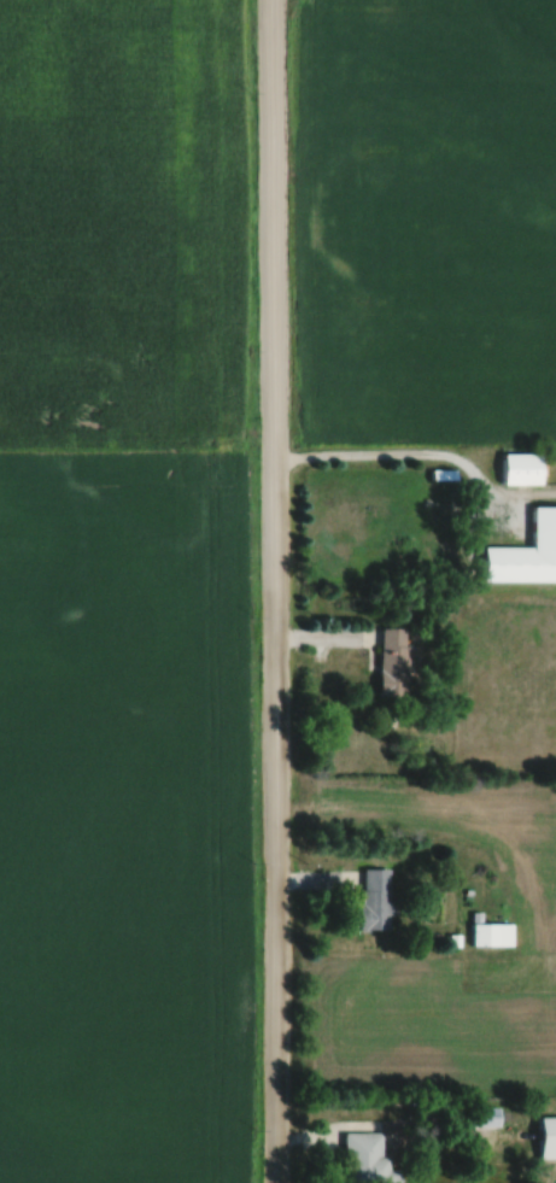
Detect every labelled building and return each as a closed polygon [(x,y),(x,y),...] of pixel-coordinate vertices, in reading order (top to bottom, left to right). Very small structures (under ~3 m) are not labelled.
[(538,453),(500,453),(500,484),(538,484),(538,453)] [(531,507),(530,548),(481,547),(481,581),(555,582),(555,507),(531,507)] [(379,628),(378,696),(405,697),(406,629),(379,628)] [(388,932),(389,870),(360,869),(359,931),(388,932)] [(512,924),(471,923),(470,946),(512,946),(512,924)] [(504,1108),(469,1108),(469,1127),(504,1127),(504,1108)] [(536,1118),(536,1160),(555,1160),(555,1118),(536,1118)] [(381,1133),(345,1133),(345,1182),(398,1182),(398,1155),(381,1155),(381,1133)]
